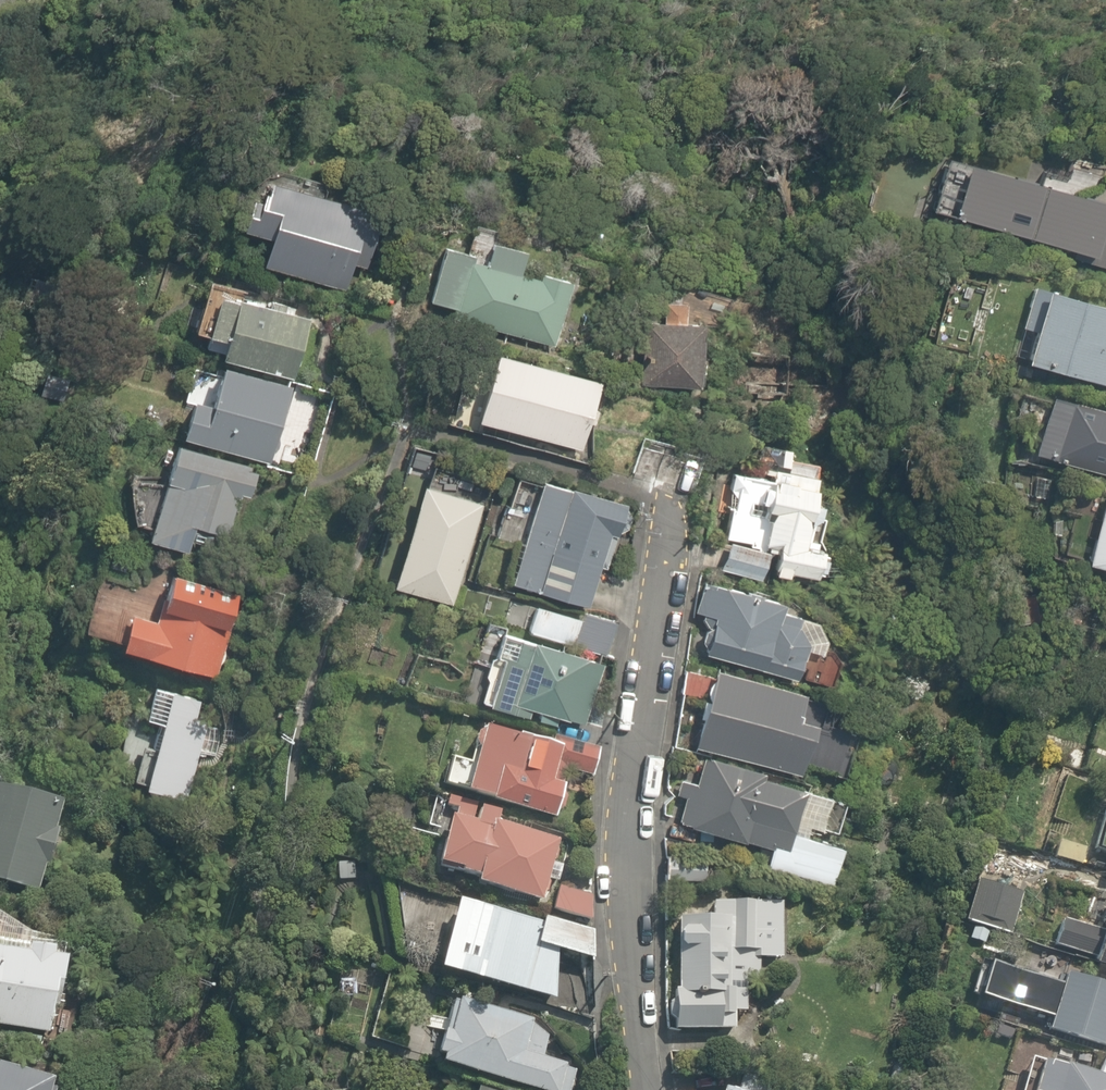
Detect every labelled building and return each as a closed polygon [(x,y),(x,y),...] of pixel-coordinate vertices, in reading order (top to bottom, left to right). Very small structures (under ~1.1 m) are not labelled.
[(1103,198),(963,159),(947,213),(1087,253),(1103,198)] [(365,214),(264,177),(260,192),(255,191),(242,227),(266,236),(257,262),(336,291),(365,214)] [(495,242),(498,227),(473,222),(468,250),(440,245),(426,303),(451,307),(448,322),(479,328),(480,323),(519,330),(518,335),(554,342),(566,279),(531,273),(534,260),(549,262),(553,237),(529,232),(526,248),(495,242)] [(300,333),(303,334),(307,317),(290,313),(292,305),(239,292),(241,285),(203,275),(190,332),(221,340),(216,359),(289,378),(300,333)] [(1105,382),(1105,300),(1029,281),(1018,324),(1027,327),(1019,361),(1105,382)] [(670,320),(647,319),(647,332),(639,332),(637,353),(645,354),(643,382),(700,386),(703,348),(697,347),(699,324),(710,324),(712,304),(671,301),(670,320)] [(599,406),(589,403),(596,378),(489,349),(470,420),(576,449),(584,423),(594,426),(599,406)] [(288,382),(217,362),(209,387),(192,382),(176,436),(265,462),(288,382)] [(1023,383),(1005,450),(1105,477),(1105,405),(1023,383)] [(722,575),(785,578),(786,567),(816,569),(822,466),(783,464),(784,440),(730,437),(722,575)] [(255,464),(171,440),(159,477),(163,479),(146,539),(184,550),(187,540),(223,550),(238,496),(245,498),(255,464)] [(628,501),(542,477),(506,593),(563,608),(564,603),(586,609),(598,565),(610,568),(628,501)] [(483,503),(418,483),(387,583),(452,603),(483,503)] [(1105,570),(1105,489),(1099,487),(1082,564),(1105,570)] [(234,591),(169,567),(158,592),(139,590),(140,586),(122,581),(119,592),(94,584),(81,629),(119,640),(117,647),(211,676),(217,662),(224,664),(230,649),(221,646),(226,630),(220,628),(234,591)] [(827,616),(774,600),(716,583),(703,580),(693,613),(706,617),(695,652),(754,669),(792,680),(802,645),(817,650),(827,616)] [(616,620),(584,610),(573,645),(606,655),(616,620)] [(600,661),(506,634),(501,651),(489,648),(480,679),(484,681),(478,702),(526,716),(528,708),(582,723),(600,661)] [(793,717),(800,692),(716,668),(695,746),(795,774),(810,722),(793,717)] [(152,684),(125,774),(141,779),(139,786),(182,799),(196,752),(214,757),(220,738),(200,732),(209,701),(152,684)] [(549,819),(560,780),(577,776),(588,779),(598,744),(553,731),(550,741),(517,732),(516,735),(476,723),(466,758),(448,753),(439,784),(486,797),(485,801),(549,819)] [(834,846),(800,837),(803,826),(831,833),(843,791),(801,780),(698,752),(691,780),(682,778),(675,803),(684,805),(678,825),(768,850),(762,873),(822,890),(834,846)] [(0,785),(0,880),(35,890),(59,802),(0,785)] [(498,810),(454,799),(450,814),(445,813),(433,861),(459,867),(458,871),(472,875),(470,882),(536,899),(553,835),(495,820),(498,810)] [(1104,802),(1093,842),(1105,845),(1105,802),(1104,802)] [(1021,888),(970,871),(956,914),(1006,931),(1021,888)] [(591,891),(554,883),(549,910),(591,919),(591,891)] [(537,919),(453,895),(432,966),(550,999),(556,951),(594,961),(592,929),(538,914),(537,919)] [(785,899),(713,896),(713,916),(672,914),(668,1031),(756,1034),(758,959),(783,960),(785,899)] [(1100,931),(1062,919),(1055,944),(1093,956),(1091,962),(1105,967),(1105,912),(1100,931)] [(0,936),(0,1026),(50,1035),(66,938),(23,931),(20,949),(3,946),(5,936),(0,936)] [(1105,1045),(1105,983),(1060,970),(1056,982),(982,961),(972,996),(1046,1017),(1043,1027),(1105,1045)] [(451,1009),(437,1063),(539,1089),(570,1089),(577,1066),(549,1059),(554,1039),(545,1036),(549,1022),(481,1005),(478,1016),(451,1009)] [(1101,1052),(1097,1074),(1042,1064),(1038,1089),(1105,1089),(1105,1053),(1101,1052)] [(0,1063),(0,1089),(47,1089),(50,1080),(0,1063)]
